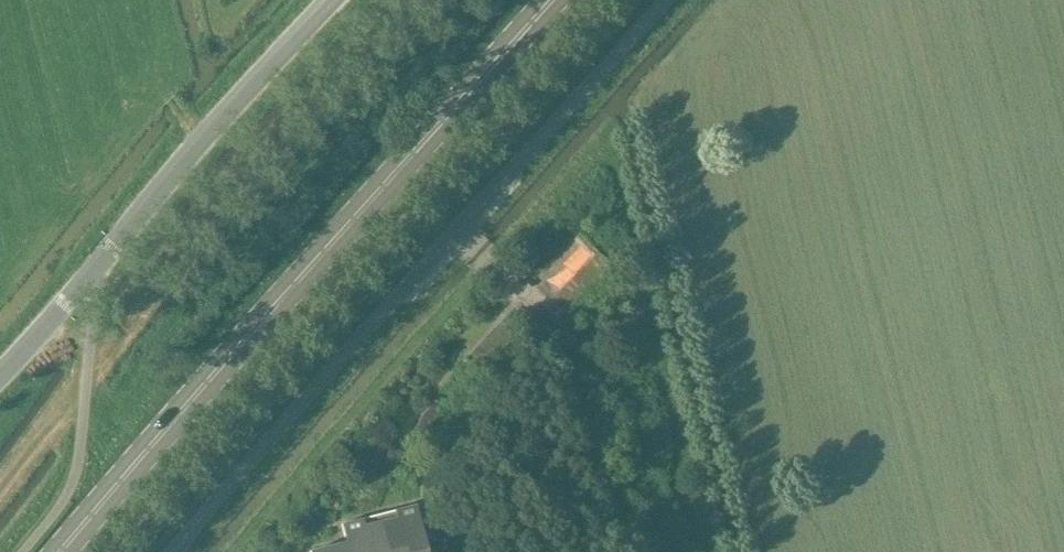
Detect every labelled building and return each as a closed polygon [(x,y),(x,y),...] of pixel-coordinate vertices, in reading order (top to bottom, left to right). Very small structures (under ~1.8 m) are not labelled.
[(418,506),(381,516),(342,526),(349,551),(430,551),(418,506)]
